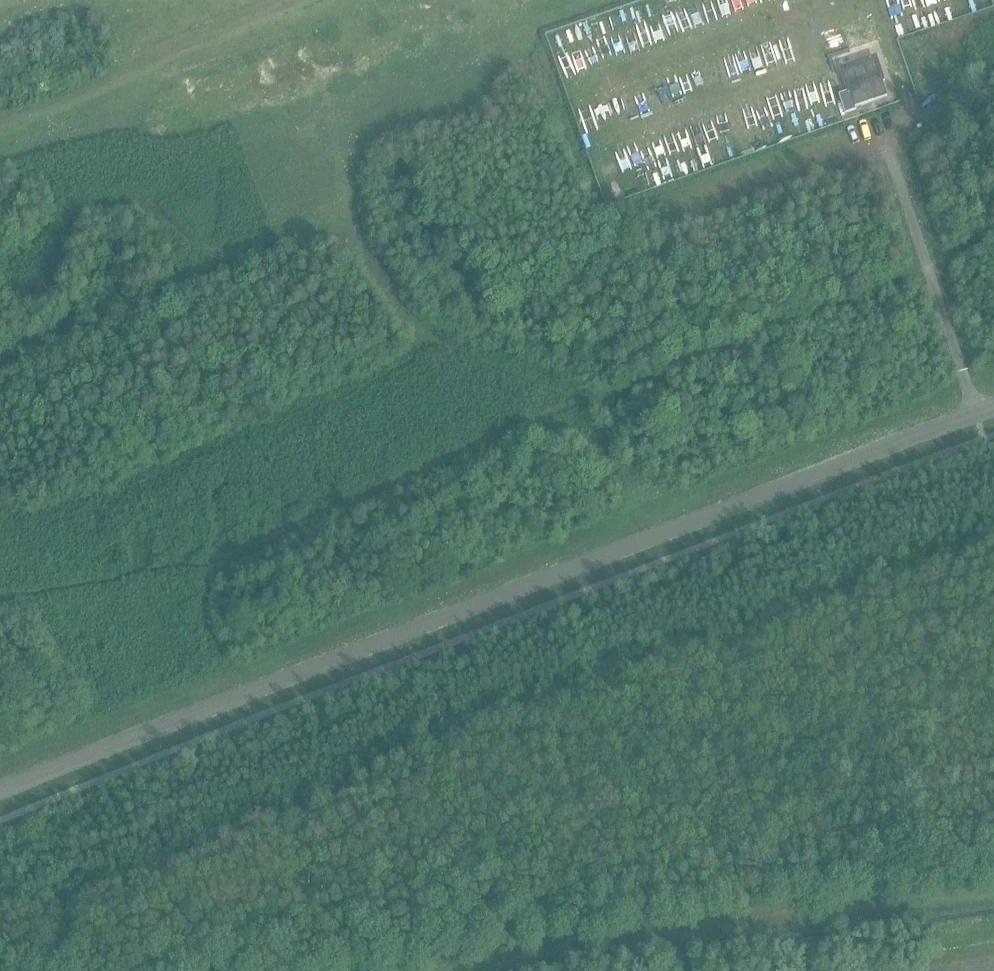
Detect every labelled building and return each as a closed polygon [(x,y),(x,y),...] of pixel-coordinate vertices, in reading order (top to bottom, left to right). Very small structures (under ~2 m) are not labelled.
[(666,3),(647,8),(651,26),(683,19),(679,0),(673,0),(666,2),(666,3)] [(757,33),(736,36),(739,55),(759,52),(757,33)] [(841,69),(854,107),(886,96),(874,58),(841,69)]
